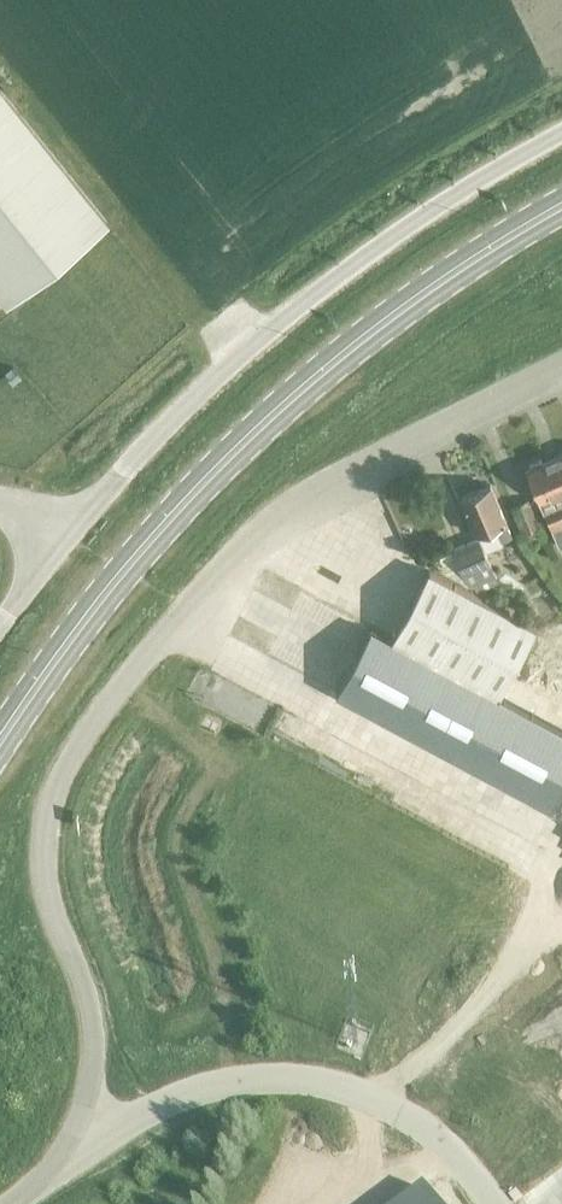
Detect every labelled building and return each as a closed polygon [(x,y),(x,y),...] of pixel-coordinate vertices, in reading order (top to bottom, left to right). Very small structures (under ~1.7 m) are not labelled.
[(7,303),(108,221),(0,87),(0,295),(7,303)] [(555,460),(544,464),(542,459),(531,463),(533,468),(526,471),(557,546),(561,544),(561,478),(555,460)] [(477,533),(496,525),(502,540),(511,536),(490,484),(461,496),(477,533)] [(523,534),(539,527),(528,500),(512,507),(523,534)] [(479,582),(494,576),(479,538),(453,549),(464,575),(475,571),(479,582)] [(429,571),(392,638),(499,695),(500,693),(535,628),(429,571)] [(401,725),(435,661),(371,627),(337,691),(401,725)] [(464,759),(499,695),(435,661),(401,725),(464,759)] [(499,695),(464,759),(551,806),(561,785),(561,729),(499,695)] [(422,1189),(402,1203),(433,1203),(422,1189)]
